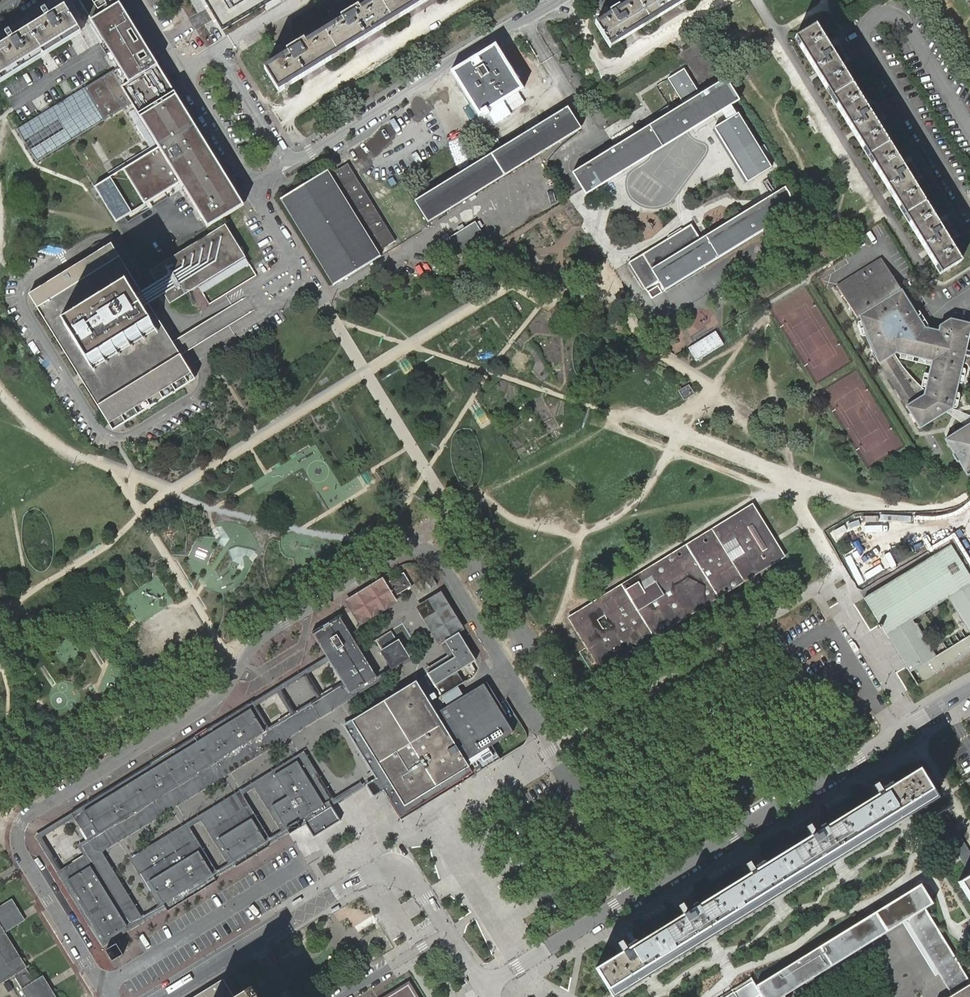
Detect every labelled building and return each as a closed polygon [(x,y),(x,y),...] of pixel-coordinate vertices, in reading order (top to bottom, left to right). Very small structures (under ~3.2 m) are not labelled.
[(117,0),(79,0),(92,23),(118,67),(16,130),(23,141),(58,120),(64,130),(30,151),(37,162),(131,103),(158,147),(94,187),(116,222),(165,192),(168,197),(173,194),(170,188),(179,183),(208,227),(244,205),(222,170),(203,139),(200,134),(164,75),(120,4),(117,0)] [(223,28),(269,0),(206,0),(223,28)] [(283,95),(435,0),(376,0),(266,68),(283,95)] [(608,48),(686,0),(630,0),(592,23),(608,48)] [(0,47),(0,77),(79,28),(66,7),(46,19),(0,47)] [(831,98),(852,85),(840,66),(815,26),(795,38),(831,98)] [(427,47),(433,55),(441,50),(436,42),(427,47)] [(478,57),(470,61),(452,73),(479,114),(520,89),(515,80),(500,55),(495,47),(478,57)] [(727,81),(726,78),(619,144),(613,148),(601,155),(573,173),(586,194),(621,173),(619,171),(627,166),(628,168),(730,106),(729,104),(738,99),(727,81)] [(831,98),(867,156),(881,148),(888,144),(877,125),(852,85),(831,98)] [(539,124),(527,132),(416,200),(415,201),(427,221),(436,215),(437,218),(538,155),(537,153),(546,148),(547,150),(581,129),(567,107),(539,124)] [(526,130),(527,132),(539,124),(537,121),(525,128),(526,130)] [(601,155),(613,148),(611,145),(610,144),(599,152),(599,153),(601,155)] [(867,156),(904,215),(924,203),(913,185),(888,144),(881,148),(867,156)] [(341,163),(282,200),(334,283),(379,255),(393,246),(341,163)] [(665,291),(705,266),(707,265),(793,212),(798,209),(794,202),(785,187),(775,193),(773,194),(700,239),(691,225),(682,230),(669,238),(629,263),(630,263),(645,289),(659,281),(665,291)] [(924,203),(904,215),(925,249),(940,275),(961,262),(924,203)] [(447,263),(486,246),(476,224),(437,242),(447,263)] [(160,288),(170,304),(180,298),(189,292),(199,286),(245,258),(246,258),(229,231),(225,225),(150,271),(150,272),(160,288)] [(669,238),(682,230),(681,228),(667,237),(669,238)] [(42,287),(29,295),(37,308),(38,308),(78,373),(84,384),(98,406),(105,417),(113,430),(125,422),(184,386),(195,379),(181,356),(180,355),(176,348),(173,343),(164,329),(154,312),(134,281),(120,258),(111,244),(100,251),(74,267),(67,271),(42,287)] [(249,265),(245,258),(199,286),(203,293),(249,265)] [(950,319),(933,330),(930,329),(928,326),(924,328),(917,316),(881,258),(837,286),(857,317),(859,316),(864,331),(867,341),(871,348),(876,358),(880,364),(906,406),(920,428),(946,412),(952,408),(963,360),(969,370),(969,339),(968,338),(969,330),(969,324),(950,319)] [(643,290),(645,289),(630,263),(627,265),(634,276),(643,290)] [(706,268),(705,266),(665,291),(666,292),(706,268)] [(924,328),(928,326),(920,314),(917,316),(924,328)] [(689,384),(678,391),(684,401),(695,394),(689,384)] [(946,412),(965,427),(969,424),(969,416),(952,408),(946,412)] [(965,427),(945,440),(953,454),(951,455),(957,462),(958,461),(967,475),(969,473),(969,424),(965,427)] [(602,606),(600,608),(599,606),(597,606),(578,617),(578,618),(577,619),(576,620),(579,625),(580,626),(581,627),(584,625),(586,630),(582,632),(602,664),(603,665),(605,665),(612,660),(611,658),(612,657),(616,655),(617,653),(617,651),(612,643),(618,638),(624,646),(625,647),(627,647),(648,633),(649,632),(649,629),(645,622),(650,619),(653,623),(655,623),(663,618),(665,616),(665,615),(662,608),(673,601),(691,610),(703,603),(704,588),(707,586),(710,585),(710,583),(710,581),(708,580),(707,580),(710,578),(716,588),(718,589),(720,589),(736,579),(737,577),(737,575),(742,572),(743,570),(743,568),(741,564),(748,560),(752,567),(753,568),(756,568),(773,558),(774,556),(774,555),(769,547),(774,544),(759,520),(757,521),(752,513),(751,512),(748,512),(727,525),(726,527),(726,529),(727,531),(718,536),(718,539),(719,541),(712,546),(711,545),(710,544),(705,547),(707,550),(707,553),(706,556),(702,559),(699,554),(698,553),(694,553),(687,558),(685,556),(682,556),(665,566),(665,569),(666,571),(661,573),(660,575),(660,576),(662,578),(659,580),(658,578),(654,580),(655,582),(643,590),(639,583),(626,591),(628,595),(621,600),(618,596),(615,595),(603,602),(602,604),(602,606)] [(887,636),(900,628),(919,658),(906,666),(917,685),(969,652),(969,635),(935,656),(912,620),(918,617),(920,620),(926,616),(924,613),(930,609),(932,613),(938,609),(937,605),(949,598),(969,633),(969,576),(951,545),(864,598),(881,625),(882,627),(887,636)] [(866,576),(887,562),(878,550),(858,564),(866,576)] [(383,577),(357,593),(361,599),(354,603),(362,616),(395,596),(411,586),(412,586),(411,585),(409,581),(403,573),(397,577),(386,583),(383,577)] [(464,630),(441,592),(416,607),(439,645),(458,633),(464,630)] [(357,593),(344,601),(350,611),(360,626),(398,603),(395,596),(362,616),(354,603),(361,599),(357,593)] [(330,625),(329,623),(323,626),(324,628),(313,634),(327,657),(329,660),(342,682),(321,695),(328,707),(377,677),(340,618),(330,625)] [(887,636),(906,666),(919,658),(900,628),(887,636)] [(197,630),(181,639),(189,653),(205,643),(197,630)] [(458,633),(445,641),(455,658),(428,674),(441,696),(458,686),(463,682),(457,671),(474,661),(458,633)] [(382,651),(392,667),(397,664),(407,658),(398,642),(382,651)] [(329,660),(327,657),(301,673),(303,677),(304,676),(317,698),(313,701),(313,702),(312,702),(300,709),(300,710),(299,709),(295,712),(281,690),(282,690),(280,686),(248,705),(250,710),(255,707),(254,706),(277,693),(290,715),(297,726),(112,840),(105,844),(104,845),(97,833),(88,839),(78,845),(84,856),(88,863),(96,864),(101,861),(102,861),(103,854),(102,852),(119,841),(123,839),(125,838),(147,824),(172,809),(173,810),(177,807),(177,806),(225,776),(230,773),(284,740),(294,757),(241,790),(243,794),(255,787),(282,831),(281,831),(270,838),(267,845),(289,832),(259,785),(297,762),(302,760),(288,738),(343,704),(353,720),(357,718),(347,701),(400,668),(397,664),(392,667),(377,677),(328,707),(321,695),(321,696),(308,674),(329,660)] [(436,713),(416,681),(357,718),(353,720),(344,725),(374,774),(378,779),(378,780),(385,791),(402,819),(472,773),(465,761),(513,732),(483,684),(464,696),(448,706),(436,713)] [(448,706),(464,696),(458,686),(441,696),(448,706)] [(104,842),(105,844),(112,840),(297,726),(290,715),(268,728),(255,707),(250,710),(248,705),(247,704),(231,714),(231,715),(234,720),(229,723),(226,719),(226,718),(212,726),(212,727),(215,732),(211,733),(209,729),(208,728),(193,738),(182,744),(180,745),(181,747),(184,751),(178,754),(175,750),(175,749),(174,749),(161,758),(154,762),(155,763),(157,767),(149,772),(146,768),(146,767),(142,769),(130,777),(111,789),(114,794),(106,798),(103,794),(103,793),(71,813),(72,813),(74,818),(87,838),(96,833),(97,833),(98,833),(100,836),(101,838),(104,841),(104,842)] [(234,720),(231,715),(226,719),(229,723),(234,720)] [(327,811),(378,779),(374,774),(328,802),(302,760),(297,762),(327,811)] [(289,832),(289,833),(300,826),(297,821),(302,818),(305,822),(314,837),(341,821),(332,807),(327,811),(297,762),(259,785),(289,832)] [(155,763),(146,768),(149,772),(157,767),(155,763)] [(611,992),(614,996),(936,798),(918,769),(891,786),(877,795),(825,827),(810,836),(765,864),(749,874),(697,906),(682,915),(637,943),(622,952),(619,954),(596,968),(611,992)] [(214,878),(215,878),(235,865),(233,861),(219,839),(206,817),(238,798),(239,798),(251,819),(267,845),(270,838),(243,795),(243,794),(241,790),(240,790),(231,774),(226,777),(236,793),(224,800),(188,822),(191,827),(201,820),(202,821),(228,864),(217,870),(217,871),(214,878)] [(385,791),(378,780),(368,786),(375,797),(385,791)] [(888,780),(874,789),(877,795),(891,786),(888,780)] [(111,789),(103,794),(106,798),(114,794),(111,789)] [(236,866),(236,865),(207,818),(239,798),(238,798),(206,817),(219,839),(233,861),(235,865),(236,866)] [(207,818),(236,865),(246,859),(244,854),(254,847),(257,852),(257,853),(268,846),(267,845),(251,819),(239,798),(207,818)] [(74,818),(71,814),(35,836),(57,872),(62,869),(42,837),(42,838),(74,818)] [(821,821),(806,831),(810,836),(825,827),(821,821)] [(186,831),(214,878),(217,871),(190,828),(191,827),(188,822),(187,823),(183,826),(177,829),(134,856),(124,840),(120,842),(159,906),(166,908),(163,903),(150,882),(137,860),(185,831),(186,831)] [(137,860),(167,908),(177,902),(177,901),(174,897),(179,894),(182,898),(182,899),(199,889),(198,888),(195,884),(201,881),(203,885),(204,886),(215,879),(214,878),(211,874),(198,852),(185,831),(137,860)] [(166,909),(167,908),(137,860),(185,831),(137,860),(150,882),(163,903),(166,908),(166,909)] [(246,859),(257,852),(254,847),(244,854),(246,859)] [(99,943),(100,942),(105,939),(127,926),(137,920),(101,861),(96,864),(91,867),(88,863),(86,862),(82,857),(71,864),(62,870),(58,872),(64,883),(63,883),(70,894),(71,894),(76,891),(78,896),(74,899),(73,899),(80,910),(81,910),(85,907),(98,928),(93,931),(99,943)] [(761,859),(746,868),(749,874),(765,864),(761,859)] [(969,901),(969,874),(958,882),(969,901)] [(805,982),(806,984),(814,979),(813,977),(905,920),(951,995),(948,996),(969,996),(969,983),(925,908),(932,904),(920,884),(899,898),(875,912),(874,910),(818,944),(820,946),(756,986),(753,981),(734,992),(736,996),(734,996),(781,996),(805,982)] [(25,966),(24,966),(23,963),(4,933),(15,926),(11,919),(20,914),(12,900),(0,908),(0,982),(13,974),(23,989),(27,996),(55,996),(50,989),(46,983),(42,977),(34,982),(25,966)] [(694,900),(679,909),(682,915),(697,906),(694,900)] [(81,910),(93,931),(98,928),(85,907),(81,910)] [(11,919),(15,926),(24,920),(20,914),(11,919)] [(634,937),(619,946),(622,952),(637,943),(634,937)] [(108,959),(118,953),(112,943),(102,949),(108,959)] [(742,983),(732,989),(734,992),(753,981),(751,978),(742,983)] [(223,979),(194,996),(234,996),(223,979)] [(385,996),(390,996),(408,986),(415,996),(418,996),(409,982),(385,996)] [(942,996),(949,993),(942,983),(935,988),(942,996)] [(253,986),(246,990),(250,996),(259,996),(253,986)] [(408,986),(390,996),(415,996),(408,986)] [(719,996),(734,996),(736,996),(734,992),(732,989),(719,996)]
